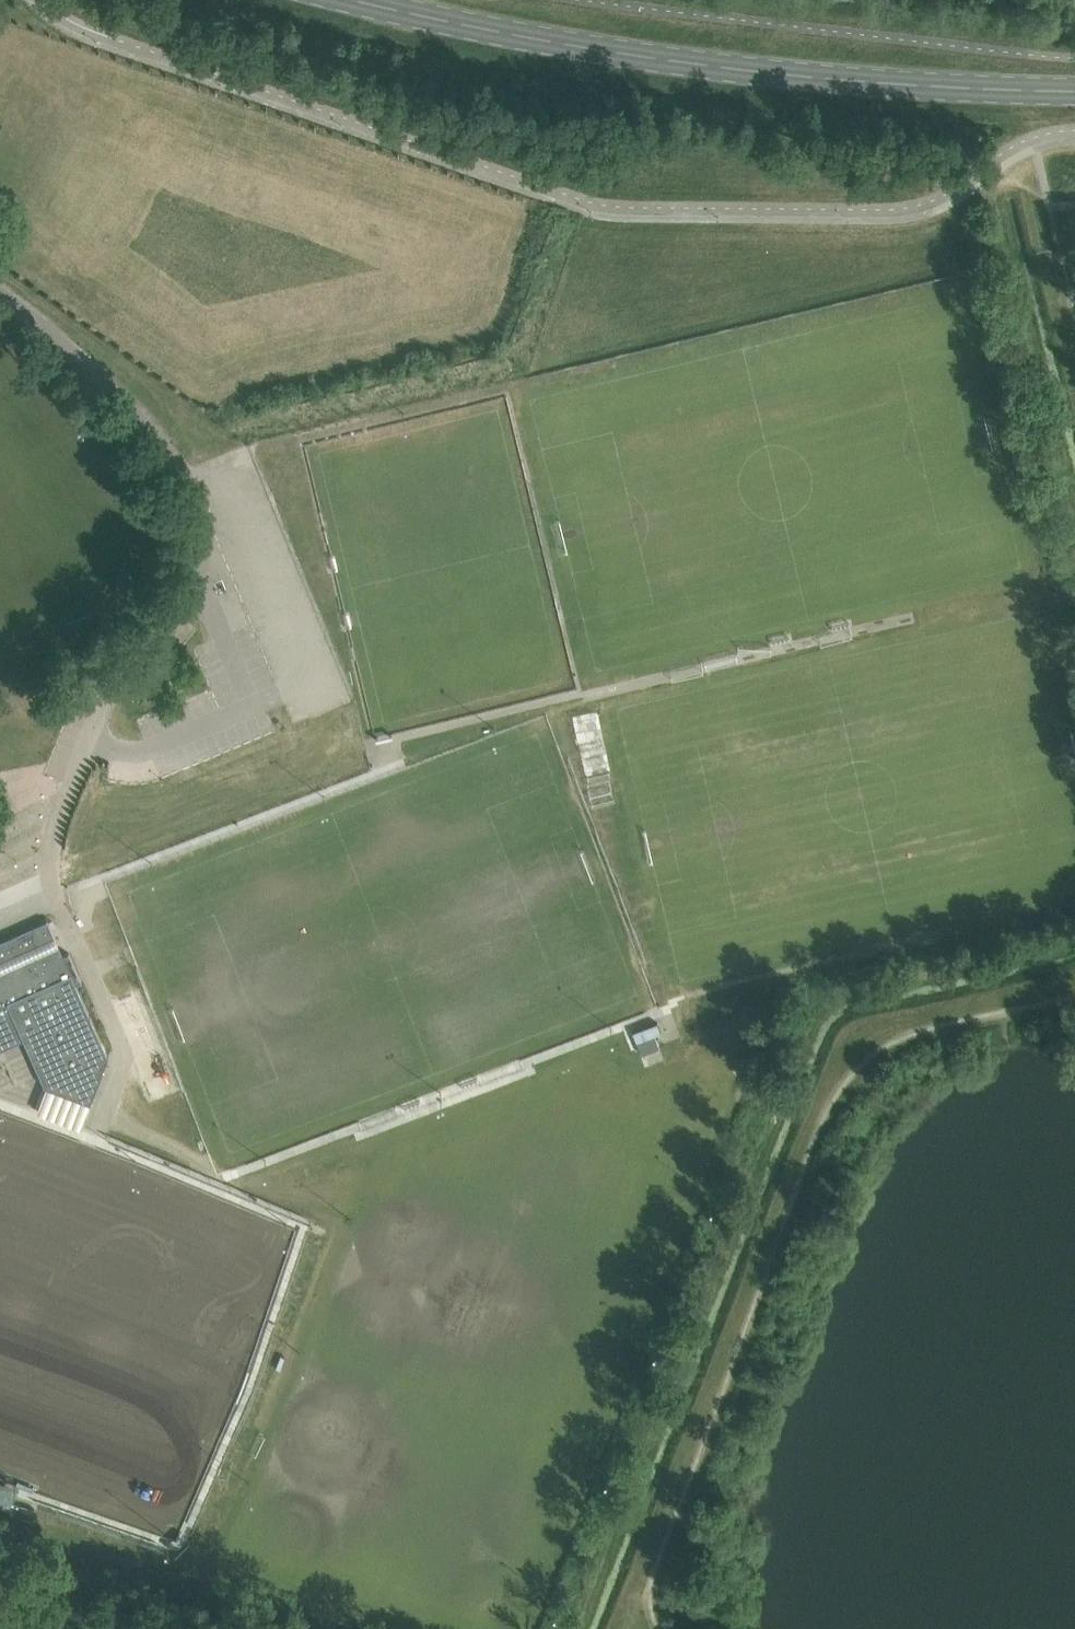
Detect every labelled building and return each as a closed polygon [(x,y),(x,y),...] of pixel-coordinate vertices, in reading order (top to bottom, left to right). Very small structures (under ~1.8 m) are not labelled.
[(0,942),(0,962),(54,938),(47,921),(0,942)] [(47,951),(0,972),(0,1040),(27,1027),(52,1083),(93,1098),(108,1058),(63,956),(51,961),(47,951)]
